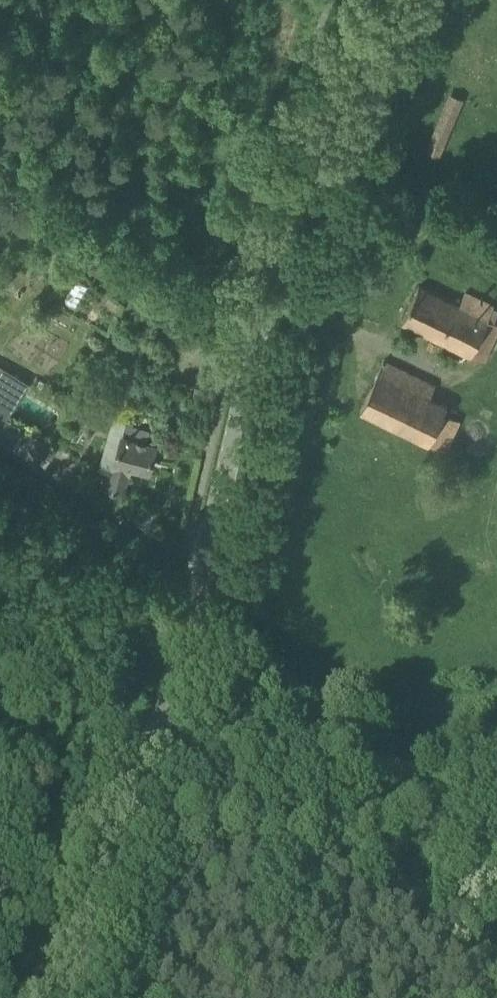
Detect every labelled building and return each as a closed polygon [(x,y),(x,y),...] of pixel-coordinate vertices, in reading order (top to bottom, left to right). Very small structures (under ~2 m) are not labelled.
[(443,148),(467,98),(453,91),(429,141),(443,148)] [(496,334),(496,322),(489,318),(495,306),(466,292),(461,304),(420,285),(403,320),(485,359),(496,334)] [(22,451),(39,462),(50,444),(7,418),(29,381),(0,363),(0,438),(22,451)] [(430,397),(435,388),(383,364),(361,409),(446,450),(461,420),(445,413),(448,406),(430,397)] [(103,487),(124,493),(129,474),(130,474),(132,466),(150,471),(154,458),(156,458),(158,448),(156,448),(157,444),(146,441),(151,424),(128,417),(123,434),(112,473),(107,472),(103,487)]
